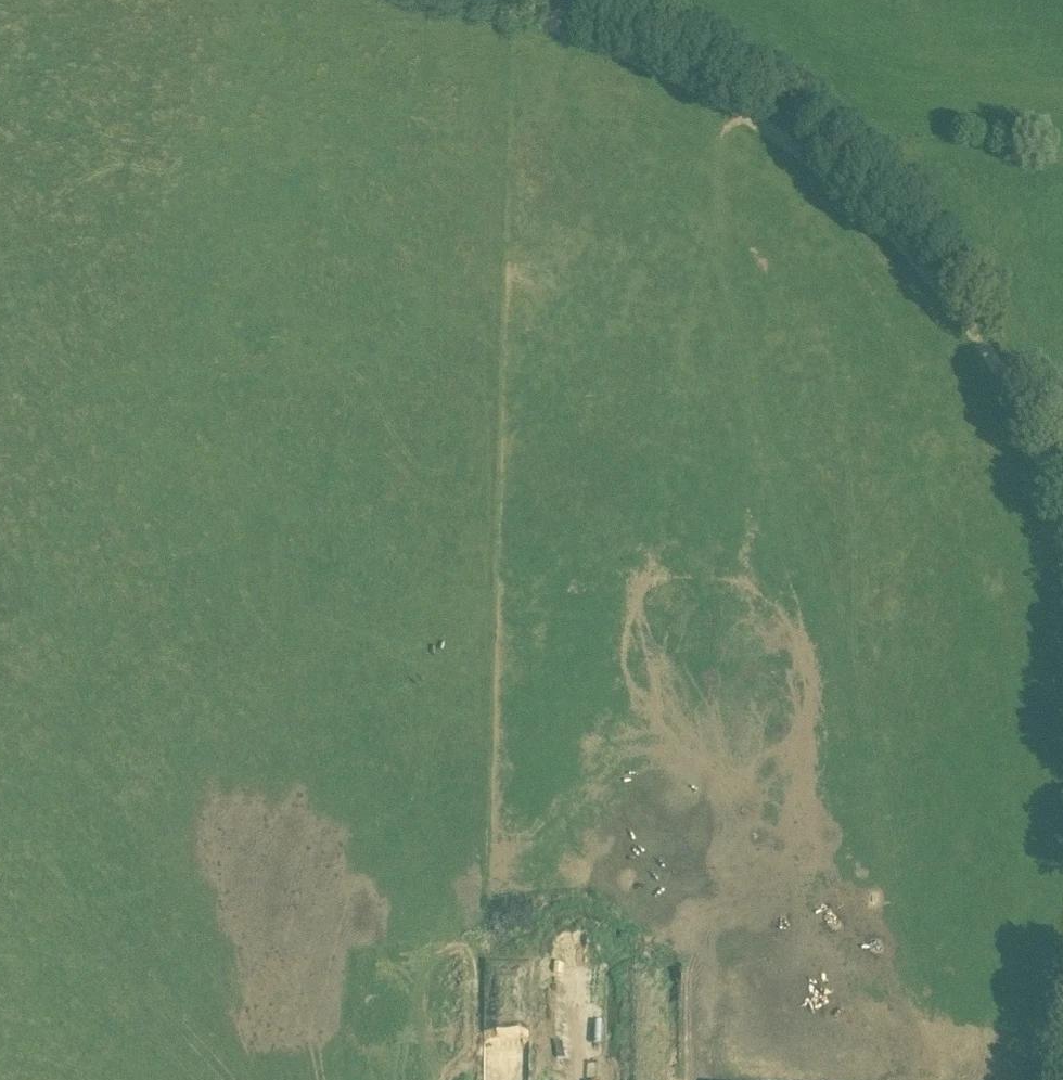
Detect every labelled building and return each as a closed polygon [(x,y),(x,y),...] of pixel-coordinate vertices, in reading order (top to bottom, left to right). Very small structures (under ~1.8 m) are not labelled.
[(637,993),(667,993),(668,976),(637,975),(637,993)] [(564,1069),(587,1070),(588,1059),(564,1058),(564,1069)] [(507,1073),(527,1073),(527,1060),(508,1060),(507,1073)]
